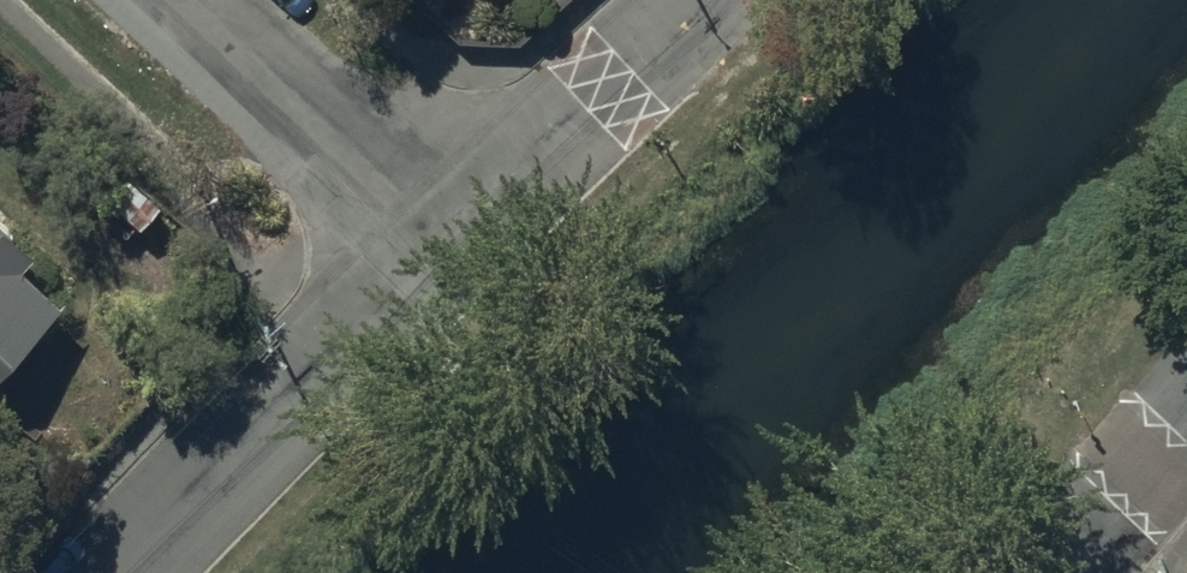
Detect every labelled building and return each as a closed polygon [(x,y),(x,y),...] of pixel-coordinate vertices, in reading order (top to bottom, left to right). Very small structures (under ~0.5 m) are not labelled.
[(55,295),(18,261),(32,246),(0,217),(0,355),(55,295)]
